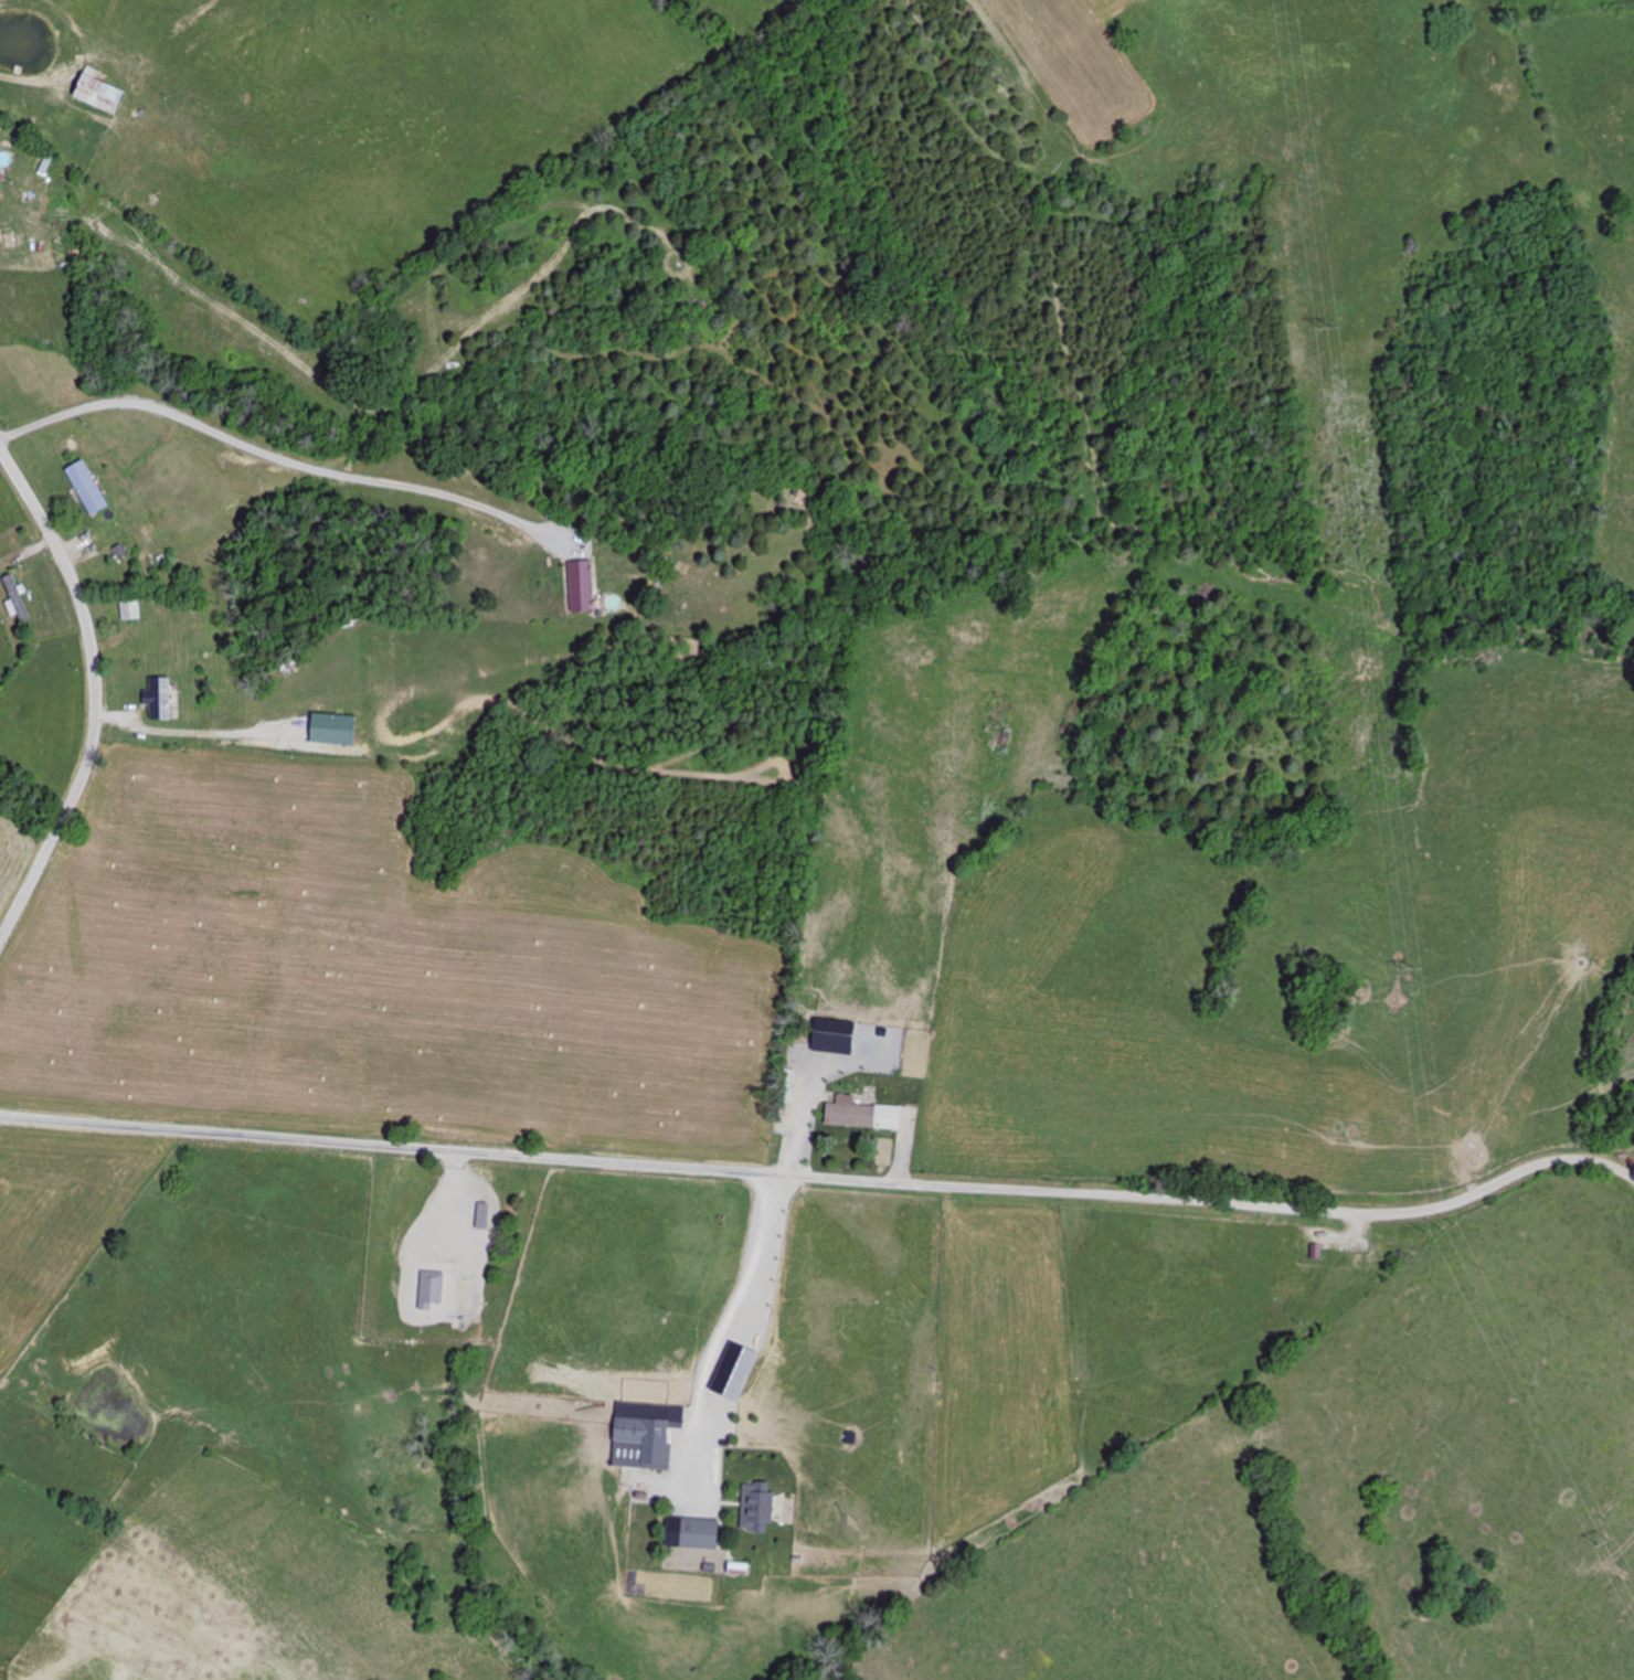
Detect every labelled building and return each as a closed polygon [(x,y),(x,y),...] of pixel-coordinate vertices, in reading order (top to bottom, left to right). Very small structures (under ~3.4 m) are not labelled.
[(102,81),(105,72),(90,67),(78,100),(123,115),(131,91),(102,81)] [(70,469),(91,517),(112,508),(91,460),(70,469)] [(571,563),(572,614),(597,614),(596,563),(571,563)] [(1,581),(18,616),(19,616),(24,625),(33,620),(12,576),(1,581)] [(124,620),(144,620),(144,602),(124,602),(124,620)] [(174,679),(150,679),(150,707),(153,707),(153,721),(174,721),(174,679)] [(828,1104),(827,1126),(904,1129),(904,1107),(855,1105),(856,1097),(839,1096),(838,1104),(828,1104)] [(491,1205),(478,1205),(478,1228),(491,1228),(491,1205)] [(421,1309),(436,1309),(436,1304),(445,1304),(445,1271),(421,1271),(421,1309)] [(672,1470),(674,1420),(619,1418),(618,1442),(645,1443),(644,1469),(672,1470)] [(722,1548),(722,1518),(683,1518),(683,1548),(722,1548)]
